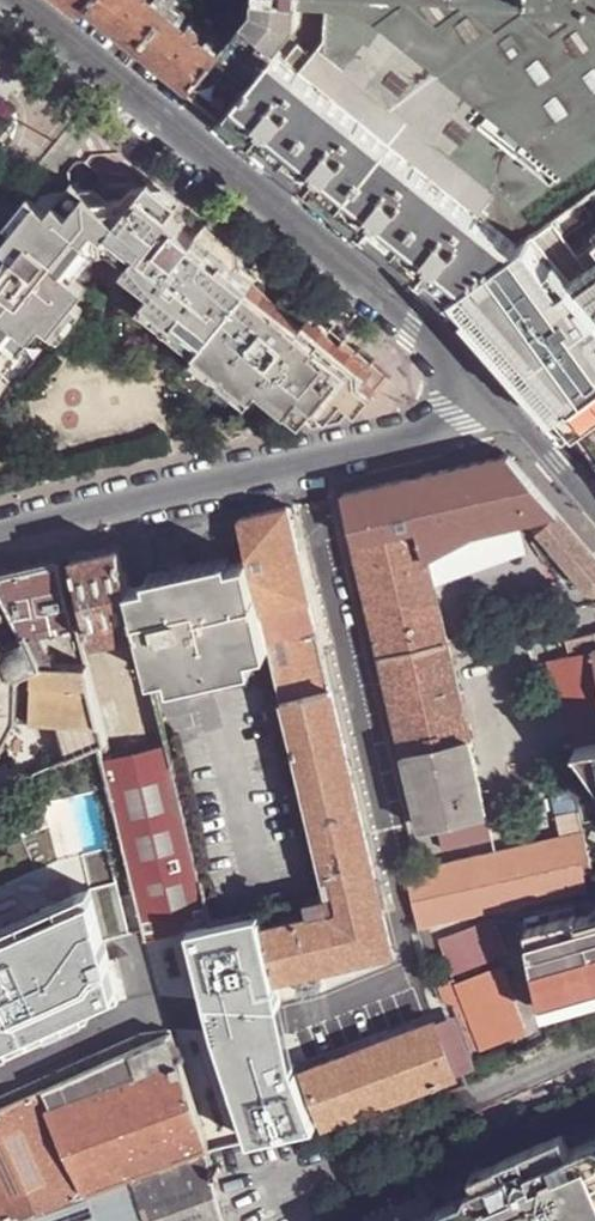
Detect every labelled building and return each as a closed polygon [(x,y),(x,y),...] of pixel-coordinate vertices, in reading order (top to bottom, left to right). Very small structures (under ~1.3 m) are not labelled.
[(87,3),(120,30),(139,46),(170,9),(160,1),(159,0),(90,0),(87,3)] [(192,88),(225,115),(238,99),(275,52),(298,24),(299,4),(299,0),(257,0),(256,9),(222,51),(192,88)] [(299,4),(328,6),(364,8),(569,173),(594,153),(594,0),(299,0),(299,4)] [(364,8),(328,6),(327,40),(321,47),(498,189),(520,207),(569,173),(364,8)] [(170,9),(139,46),(172,72),(192,88),(222,51),(213,44),(208,40),(202,35),(190,25),(184,20),(179,17),(170,9)] [(183,11),(179,17),(184,20),(188,15),(183,11)] [(190,25),(202,35),(204,31),(192,22),(190,25)] [(299,44),(286,60),(300,71),(313,56),(299,44)] [(498,189),(321,47),(313,56),(300,71),(478,215),(482,209),(498,189)] [(275,52),(238,99),(467,283),(486,268),(517,246),(484,220),(478,215),(300,71),(286,60),(275,52)] [(238,99),(225,115),(261,144),(271,152),(335,204),(346,213),(429,279),(441,288),(449,296),(460,288),(467,283),(238,99)] [(376,396),(391,377),(373,364),(375,360),(348,338),(336,351),(321,338),(315,344),(248,288),(253,282),(238,269),(235,247),(206,224),(195,239),(179,227),(182,224),(170,213),(179,202),(149,177),(124,208),(120,208),(121,222),(98,249),(112,248),(129,263),(124,267),(152,290),(140,305),(196,352),(192,357),(249,402),(260,388),(302,422),(316,406),(339,404),(344,399),(356,409),(372,395),(376,396)] [(76,277),(98,249),(121,222),(74,181),(52,209),(40,200),(17,228),(8,238),(8,248),(19,256),(0,278),(0,373),(43,320),(52,329),(76,300),(87,286),(76,277)] [(33,194),(9,222),(17,228),(40,200),(33,194)] [(478,215),(484,220),(488,215),(482,209),(478,215)] [(546,270),(553,279),(594,249),(594,234),(546,270)] [(460,288),(536,376),(576,428),(585,422),(594,414),(594,249),(553,279),(546,270),(525,240),(517,246),(486,268),(467,283),(460,288)] [(8,248),(0,258),(0,278),(19,256),(8,248)] [(536,376),(460,288),(449,296),(525,384),(569,434),(576,428),(536,376)] [(60,335),(84,306),(76,300),(52,329),(60,335)] [(348,338),(332,325),(321,338),(336,351),(348,338)] [(585,422),(594,434),(594,414),(585,422)] [(585,422),(576,428),(594,451),(594,434),(585,422)] [(346,494),(406,754),(471,739),(434,576),(422,527),(522,522),(528,520),(559,512),(511,456),(346,494)] [(402,945),(300,504),(291,506),(312,600),(333,689),(374,865),(392,948),(402,945)] [(312,600),(291,506),(241,518),(244,531),(250,557),(251,562),(263,612),(312,600)] [(559,512),(528,520),(584,586),(591,590),(594,591),(594,554),(559,512)] [(522,522),(422,527),(434,576),(529,556),(522,522)] [(130,584),(123,557),(120,544),(75,556),(96,637),(139,627),(131,590),(130,584)] [(78,627),(61,558),(0,572),(0,583),(25,636),(31,632),(33,638),(46,634),(70,628),(70,629),(78,627)] [(150,584),(232,566),(230,558),(148,577),(150,584)] [(252,655),(271,650),(272,648),(263,612),(251,562),(232,566),(150,584),(131,590),(139,627),(145,650),(148,663),(150,674),(152,679),(171,674),(252,655)] [(0,583),(0,636),(4,634),(6,637),(3,640),(5,644),(25,636),(0,583)] [(5,644),(17,671),(42,660),(42,659),(33,638),(31,632),(25,636),(5,644)] [(570,655),(583,652),(594,649),(594,633),(567,638),(570,655)] [(0,754),(5,748),(2,746),(16,717),(20,718),(21,714),(17,713),(20,679),(24,679),(23,675),(19,675),(17,671),(5,644),(3,640),(6,637),(4,634),(0,636),(0,754)] [(42,659),(58,661),(46,634),(33,638),(42,659)] [(594,677),(594,649),(583,652),(588,679),(594,677)] [(148,663),(145,650),(138,652),(141,666),(148,663)] [(594,740),(594,677),(588,679),(583,652),(570,655),(559,658),(577,745),(594,740)] [(254,666),(252,655),(171,674),(173,684),(254,666)] [(59,719),(68,756),(100,742),(106,739),(86,663),(58,661),(42,659),(42,660),(17,671),(19,675),(23,675),(24,679),(20,679),(17,713),(21,714),(20,718),(59,719)] [(139,713),(159,707),(154,689),(135,694),(139,713)] [(326,876),(333,874),(374,865),(333,689),(284,700),(326,876)] [(129,752),(167,742),(159,707),(139,713),(120,717),(129,752)] [(106,739),(100,742),(102,750),(110,748),(108,738),(106,739)] [(471,739),(406,754),(423,827),(437,825),(444,852),(496,839),(471,739)] [(565,748),(581,822),(594,819),(594,740),(577,745),(565,748)] [(138,901),(146,934),(187,925),(210,920),(167,742),(129,752),(112,756),(103,757),(115,803),(117,812),(127,859),(138,901)] [(110,748),(102,750),(103,757),(112,756),(110,748)] [(591,864),(594,886),(594,819),(581,822),(583,831),(584,835),(585,835),(591,864)] [(584,835),(583,831),(420,870),(421,871),(409,874),(421,925),(429,923),(583,888),(579,867),(591,864),(585,835),(584,835)] [(275,977),(392,948),(374,865),(333,874),(337,892),(331,893),(330,891),(302,898),(295,900),(299,919),(266,927),(264,927),(272,960),(275,977)] [(82,1009),(116,994),(86,891),(0,929),(0,1045),(82,1009)] [(585,901),(520,916),(542,1009),(594,994),(594,899),(585,901)] [(270,907),(259,909),(261,916),(264,915),(271,914),(270,907)] [(261,916),(259,909),(210,920),(187,925),(211,1023),(249,1132),(315,1117),(295,1057),(275,977),(272,960),(264,927),(261,916)] [(495,919),(439,941),(453,977),(510,955),(495,919)] [(429,923),(421,925),(428,952),(436,949),(429,923)] [(503,966),(456,985),(482,1055),(529,1036),(503,966)] [(85,1016),(82,1009),(0,1045),(0,1053),(85,1016)] [(459,1071),(477,1064),(457,1011),(435,1020),(456,1073),(460,1072),(459,1071)] [(363,1109),(456,1073),(435,1020),(389,1037),(303,1070),(324,1123),(363,1109)] [(131,1174),(209,1145),(170,1033),(147,1043),(47,1088),(90,1189),(132,1174),(131,1174)] [(90,1189),(47,1088),(44,1088),(0,1108),(0,1220),(5,1220),(90,1189)] [(363,1109),(324,1123),(329,1136),(349,1128),(367,1120),(363,1109)] [(594,1135),(569,1146),(561,1129),(539,1139),(469,1170),(477,1187),(444,1202),(452,1220),(567,1220),(573,1218),(594,1208),(594,1135)] [(210,1148),(209,1145),(131,1174),(150,1220),(227,1220),(217,1180),(210,1148)] [(131,1174),(132,1174),(90,1189),(5,1220),(150,1220),(131,1174)] [(444,1202),(399,1220),(452,1220),(444,1202)]
